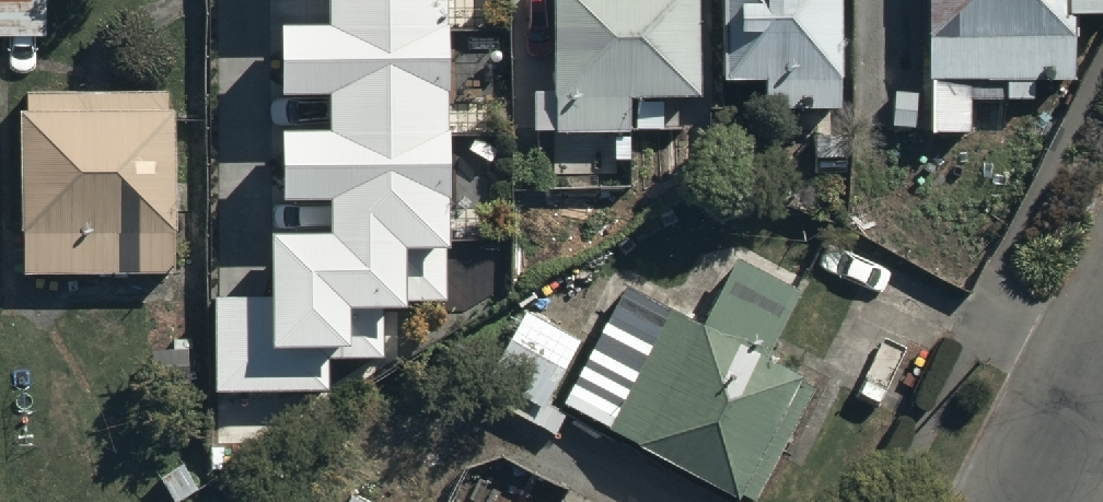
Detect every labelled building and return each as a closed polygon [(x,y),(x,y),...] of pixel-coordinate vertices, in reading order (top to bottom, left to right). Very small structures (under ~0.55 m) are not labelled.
[(44,31),(44,0),(0,0),(0,32),(44,31)] [(334,23),(447,22),(447,0),(334,0),(334,23)] [(548,130),(630,129),(629,90),(696,89),(694,0),(546,0),(548,130)] [(720,69),(759,68),(760,102),(837,102),(836,0),(719,0),(720,69)] [(931,123),(968,123),(968,86),(1030,86),(1030,67),(1068,67),(1068,5),(1102,4),(1102,0),(930,0),(931,123)] [(334,23),(284,23),(284,84),(333,83),(333,129),(447,128),(447,22),(334,23)] [(22,267),(172,265),(169,86),(19,88),(22,267)] [(333,129),(284,129),(284,189),(333,189),(333,237),(448,236),(447,128),(333,129)] [(448,289),(448,236),(333,237),(282,237),(282,293),(222,293),(223,378),(322,377),(322,347),(383,347),(382,289),(448,289)] [(494,359),(748,492),(808,377),(763,354),(799,286),(728,249),(694,314),(623,277),(593,334),(526,299),(494,359)] [(561,494),(557,501),(577,501),(561,494)]
